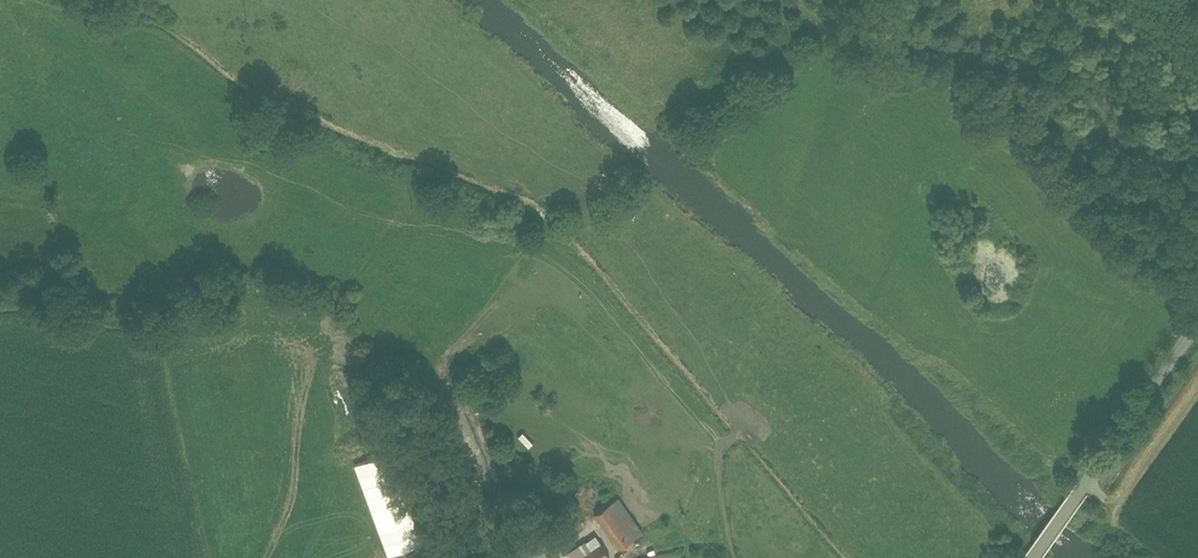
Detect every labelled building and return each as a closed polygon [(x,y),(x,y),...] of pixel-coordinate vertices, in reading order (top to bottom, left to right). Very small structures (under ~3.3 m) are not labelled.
[(525,433),(521,437),(530,449),(535,445),(525,433)] [(389,554),(424,542),(394,450),(359,462),(389,554)] [(594,516),(618,550),(643,533),(619,498),(594,516)] [(566,552),(570,557),(609,557),(611,557),(594,533),(566,552)] [(550,552),(538,535),(517,550),(523,557),(541,557),(550,552)]
